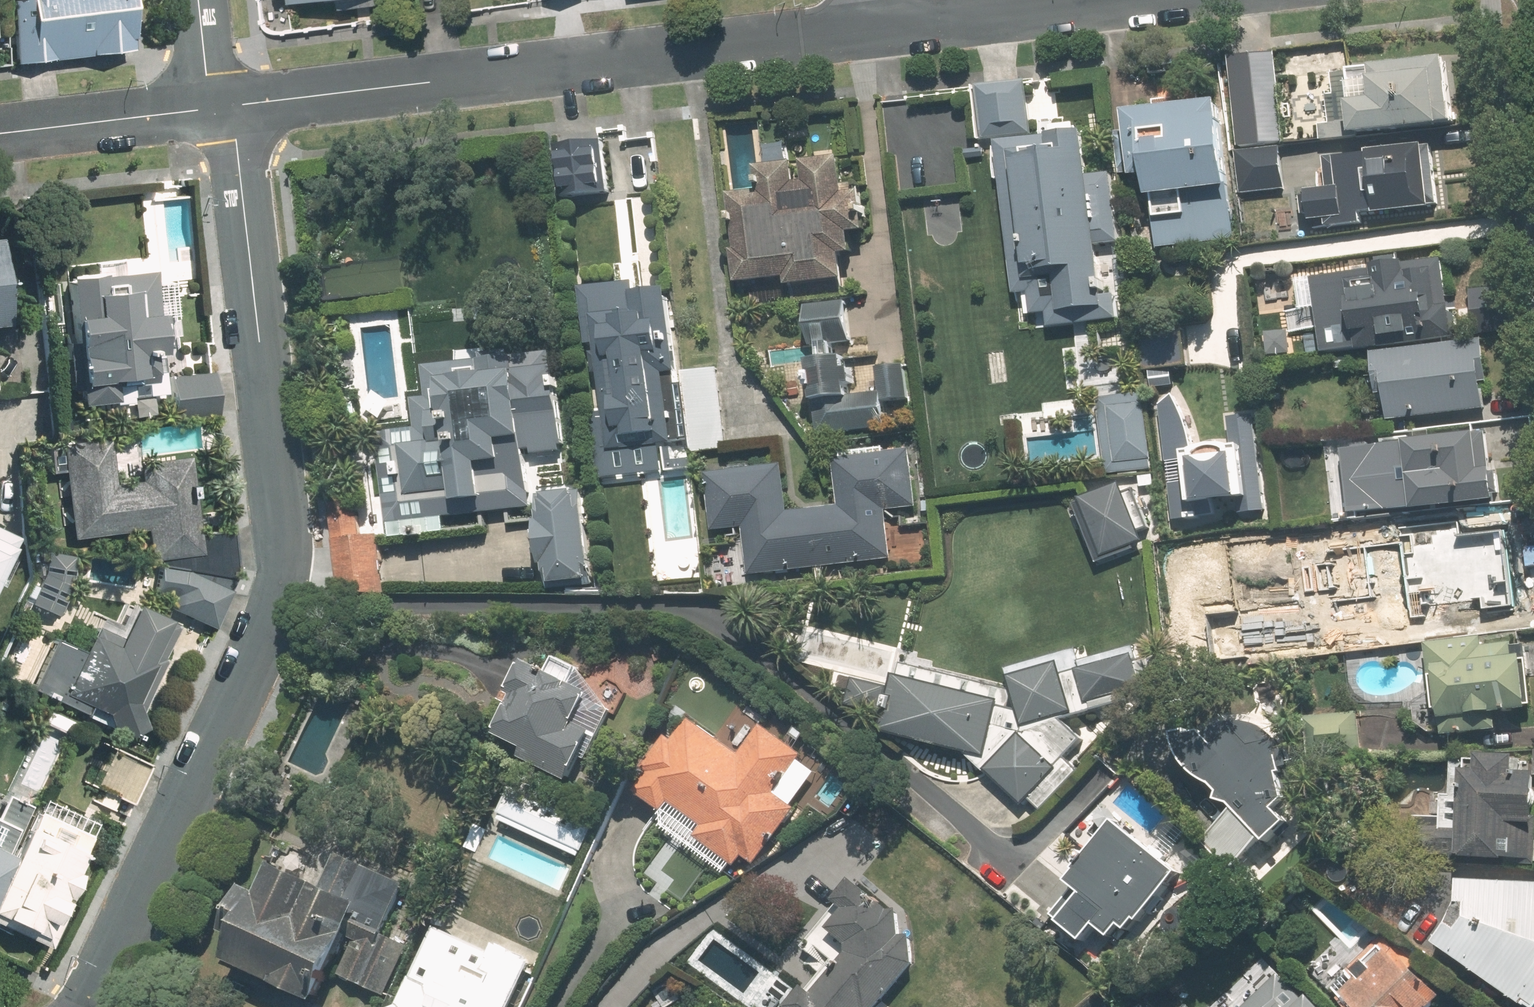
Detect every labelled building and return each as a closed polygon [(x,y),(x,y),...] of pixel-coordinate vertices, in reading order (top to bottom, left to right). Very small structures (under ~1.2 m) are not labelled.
[(13,64),(130,50),(124,0),(5,0),(13,64)] [(1455,122),(1447,56),(1373,65),(1374,76),(1372,76),(1375,98),(1351,101),(1353,121),(1319,125),(1321,140),(1358,136),(1358,133),(1455,122)] [(976,85),(983,140),(1031,134),(1025,79),(976,85)] [(1236,238),(1220,100),(1126,110),(1128,130),(1115,132),(1120,173),(1133,172),(1134,177),(1148,175),(1156,247),(1236,238)] [(1085,131),(997,140),(1015,293),(1029,292),(1031,315),(1048,313),(1049,327),(1107,321),(1098,244),(1120,242),(1112,172),(1090,174),(1085,131)] [(562,189),(609,183),(604,139),(556,145),(562,189)] [(1438,204),(1432,144),(1424,145),(1424,142),(1366,149),(1367,151),(1324,156),(1325,172),(1317,173),(1319,188),(1307,189),(1310,220),(1312,220),(1313,228),(1362,223),(1361,212),(1373,210),(1374,213),(1431,206),(1431,205),(1438,204)] [(1281,147),(1236,151),(1240,193),(1285,189),(1281,147)] [(728,194),(739,283),(787,277),(788,286),(846,279),(843,254),(854,253),(851,233),(867,231),(861,190),(846,192),(842,156),(804,161),(807,181),(797,182),(794,162),(758,167),(761,189),(728,194)] [(1373,269),(1314,277),(1324,353),(1454,336),(1444,260),(1406,265),(1405,260),(1372,264),(1373,269)] [(156,316),(151,271),(66,280),(72,344),(66,344),(71,391),(78,390),(79,405),(113,402),(111,386),(155,381),(153,360),(160,359),(159,350),(169,349),(165,315),(156,316)] [(635,281),(581,288),(588,345),(596,344),(605,412),(593,413),(601,480),(663,472),(660,445),(674,444),(665,373),(678,372),(668,287),(637,291),(635,281)] [(1476,334),(1519,330),(1514,285),(1471,289),(1476,334)] [(852,341),(847,300),(806,305),(811,346),(852,341)] [(1145,371),(1190,366),(1185,324),(1140,330),(1145,371)] [(1484,339),(1372,352),(1377,394),(1386,393),(1389,420),(1486,409),(1483,384),(1489,383),(1484,339)] [(375,433),(387,522),(530,503),(522,447),(555,442),(543,350),(423,366),(427,396),(413,398),(417,427),(375,433)] [(821,359),(809,360),(818,436),(885,428),(880,392),(849,396),(848,385),(853,384),(851,368),(846,369),(844,356),(821,359)] [(909,398),(905,365),(878,368),(882,402),(909,398)] [(717,367),(682,371),(692,453),(727,449),(717,367)] [(174,421),(218,416),(213,372),(168,377),(174,421)] [(1255,414),(1229,417),(1233,446),(1220,444),(1207,445),(1194,450),(1187,421),(1174,393),(1160,404),(1173,519),(1216,514),(1214,500),(1239,497),(1241,512),(1266,510),(1255,414)] [(1108,403),(1115,463),(1149,459),(1142,399),(1108,403)] [(1412,508),(1495,499),(1487,430),(1404,439),(1404,441),(1343,448),(1351,514),(1412,507),(1412,508)] [(230,530),(197,534),(187,457),(136,463),(138,481),(112,484),(106,439),(58,445),(71,539),(144,530),(148,561),(159,560),(159,565),(237,578),(230,530)] [(783,464),(706,473),(713,531),(742,528),(748,576),(893,559),(887,511),(918,507),(911,448),(832,458),(838,504),(789,510),(783,464)] [(1135,488),(1124,492),(1121,483),(1081,499),(1082,501),(1074,504),(1091,550),(1099,546),(1103,556),(1143,540),(1139,531),(1150,527),(1135,488)] [(594,585),(582,489),(533,496),(541,564),(545,564),(549,590),(594,585)] [(341,599),(386,594),(379,534),(361,537),(356,497),(329,501),(341,599)] [(1352,521),(1355,542),(1395,537),(1393,517),(1352,521)] [(1399,630),(1521,616),(1518,583),(1511,584),(1505,533),(1480,536),(1478,523),(1424,529),(1425,542),(1390,546),(1399,630)] [(14,538),(0,531),(0,569),(14,538)] [(45,552),(40,579),(28,605),(55,617),(68,589),(74,557),(45,552)] [(233,580),(158,567),(154,594),(172,597),(166,608),(213,629),(230,592),(228,591),(233,580)] [(142,728),(137,717),(164,659),(160,657),(175,624),(132,605),(117,639),(93,629),(90,636),(87,635),(79,652),(51,639),(28,690),(83,715),(86,708),(104,716),(113,739),(142,728)] [(1366,614),(1341,617),(1344,647),(1369,645),(1366,614)] [(879,732),(965,753),(1022,806),(1083,739),(1062,720),(1127,702),(1125,694),(1130,693),(1115,637),(1006,667),(1013,691),(967,680),(968,676),(932,667),(933,661),(907,655),(908,651),(809,626),(799,665),(890,687),(879,732)] [(1483,635),(1426,641),(1434,711),(1438,710),(1441,735),(1498,729),(1496,713),(1531,709),(1525,654),(1515,655),(1513,642),(1484,645),(1483,635)] [(550,672),(527,660),(510,693),(515,695),(496,734),(525,748),(520,757),(568,781),(593,730),(577,722),(591,692),(573,683),(580,668),(557,657),(550,672)] [(1362,756),(1357,711),(1303,716),(1308,761),(1362,756)] [(739,753),(689,718),(636,793),(663,812),(669,803),(702,826),(694,838),(730,863),(739,851),(757,864),(796,808),(776,794),(803,755),(759,724),(739,753)] [(1218,800),(1231,804),(1235,808),(1208,833),(1237,863),(1263,838),(1267,842),(1288,822),(1276,809),(1287,799),(1281,774),(1286,773),(1285,769),(1292,767),(1289,754),(1284,744),(1277,736),(1267,729),(1256,723),(1245,721),(1233,720),(1224,722),(1216,727),(1209,733),(1207,725),(1175,734),(1176,744),(1179,753),(1184,762),(1189,768),(1193,773),(1200,778),(1206,782),(1213,785),(1220,792),(1218,800)] [(1517,771),(1518,755),(1479,753),(1479,759),(1453,758),(1452,795),(1443,794),(1442,829),(1428,829),(1427,860),(1533,864),(1533,772),(1517,771)] [(498,820),(579,857),(582,852),(583,853),(595,826),(512,787),(500,813),(501,814),(498,820)] [(8,857),(2,855),(15,830),(18,831),(30,807),(5,795),(0,805),(0,874),(8,857)] [(35,813),(0,883),(0,926),(45,948),(68,903),(64,901),(78,874),(73,872),(89,840),(35,813)] [(1139,922),(1180,872),(1115,819),(1074,869),(1076,871),(1067,882),(1073,887),(1050,915),(1084,942),(1096,926),(1111,938),(1121,926),(1128,931),(1137,920),(1139,922)] [(322,885),(273,863),(259,893),(247,887),(226,933),(238,939),(228,962),(316,1002),(330,970),(386,995),(408,946),(382,934),(405,884),(337,853),(322,885)] [(787,1006),(879,1006),(915,964),(913,935),(903,936),(899,910),(884,910),(868,897),(870,894),(853,879),(835,900),(845,909),(830,928),(848,943),(850,952),(815,994),(805,986),(787,1006)] [(1460,879),(1458,904),(1468,904),(1467,911),(1467,917),(1460,928),(1450,921),(1435,942),(1528,1006),(1533,1006),(1533,883),(1460,879)] [(533,958),(495,941),(490,952),(434,926),(398,1005),(394,1006),(510,1006),(533,958)] [(1347,1006),(1431,1006),(1442,997),(1384,936),(1329,987),(1347,1006)] [(1309,995),(1304,999),(1281,975),(1247,1006),(1320,1006),(1309,995)]
